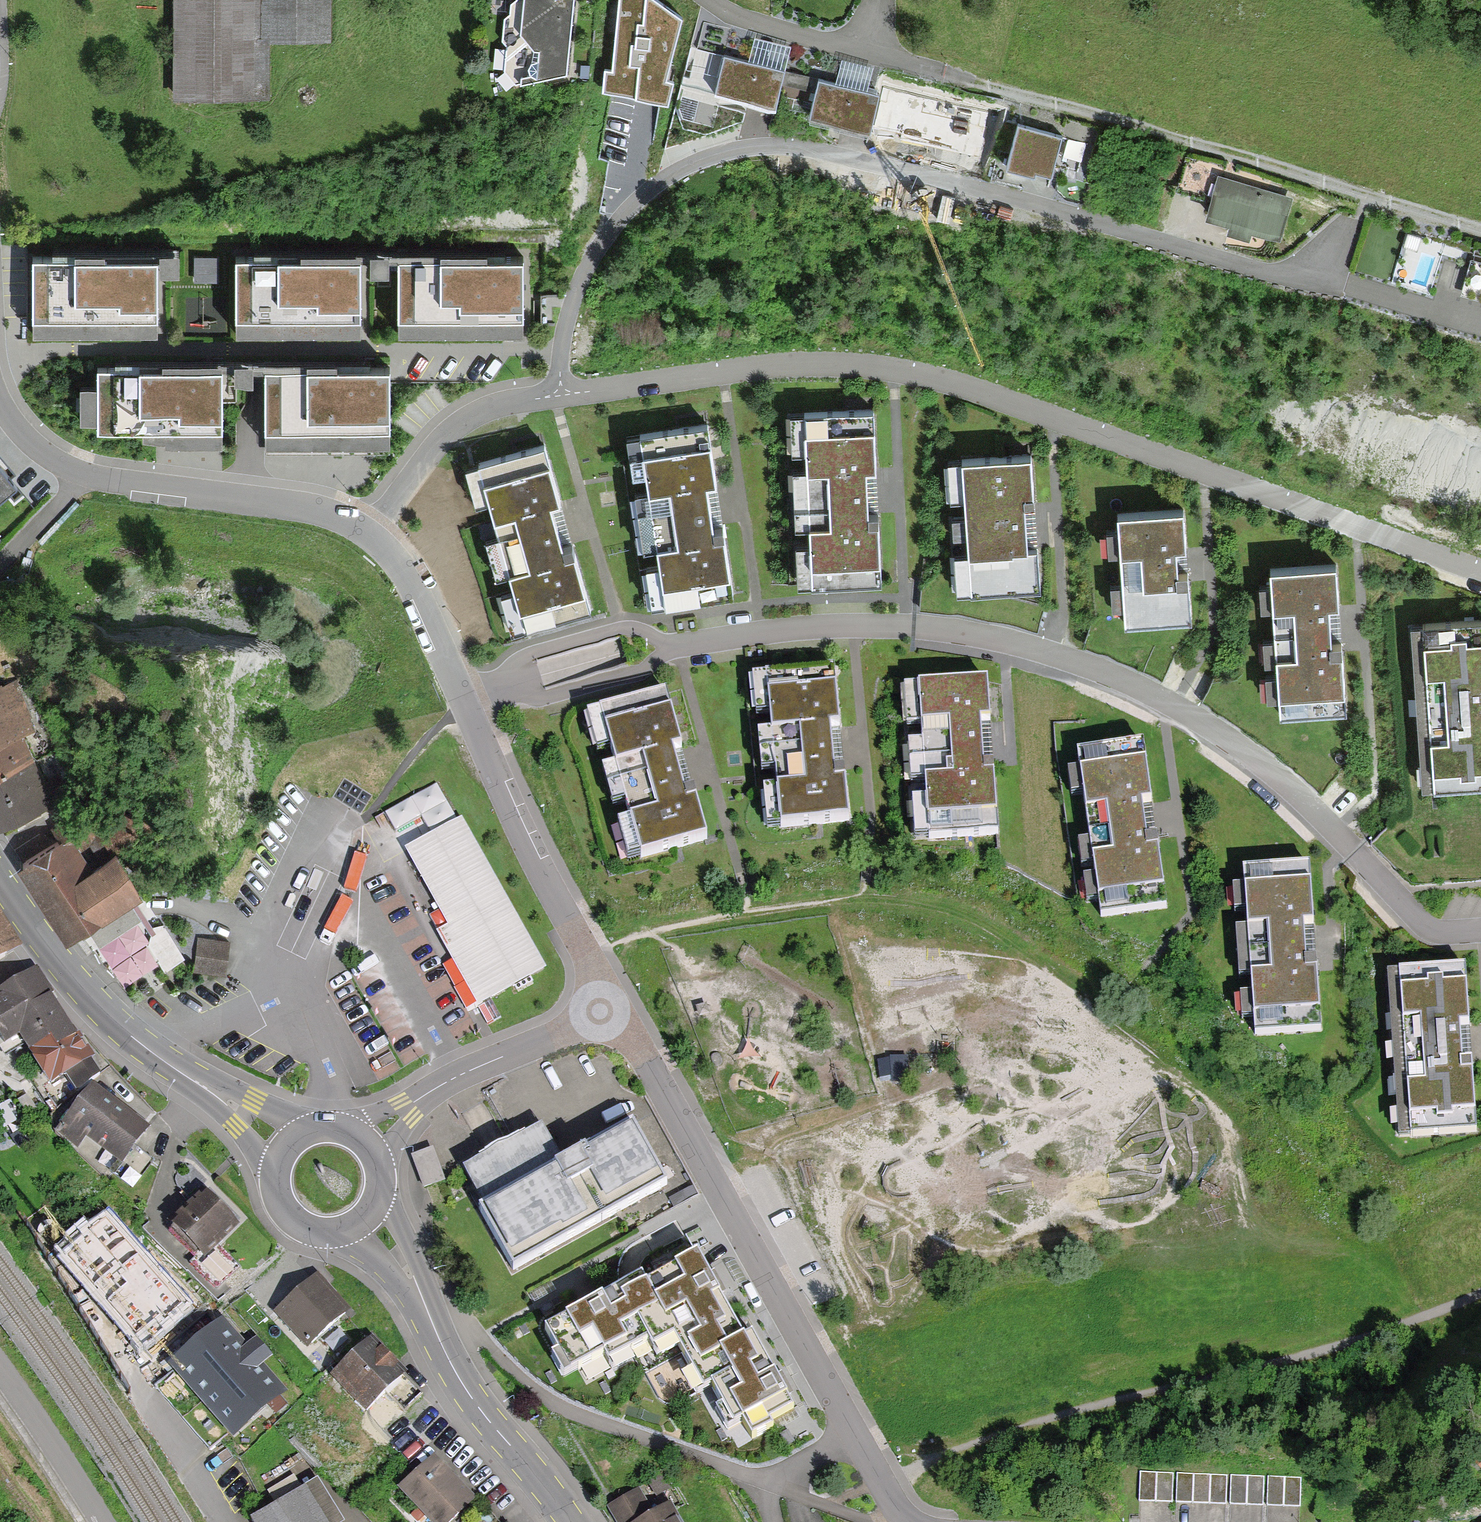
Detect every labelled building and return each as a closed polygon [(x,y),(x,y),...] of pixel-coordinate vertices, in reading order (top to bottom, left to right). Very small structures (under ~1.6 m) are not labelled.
[(174,98),(262,99),(263,41),(326,42),(326,0),(175,0),(174,98)] [(572,0),(524,0),(522,12),(510,11),(505,15),(502,39),(508,43),(506,69),(516,80),(566,69),(572,0)] [(656,0),(620,0),(613,70),(606,69),(604,89),(667,93),(672,79),(664,75),(679,16),(656,0)] [(698,47),(692,46),(683,82),(738,95),(775,105),(784,68),(723,52),(729,29),(704,23),(698,47)] [(879,93),(819,77),(809,113),(834,120),(870,129),(879,93)] [(1063,137),(1019,124),(1007,164),(1034,171),(1035,172),(1036,168),(1052,173),(1054,168),(1078,175),(1086,148),(1062,141),(1063,137)] [(1210,200),(1219,172),(1185,161),(1176,189),(1210,200)] [(1280,236),(1293,195),(1256,183),(1219,172),(1210,200),(1206,213),(1228,220),(1226,227),(1250,236),(1253,228),(1280,236)] [(392,256),(393,238),(375,238),(374,256),(392,256)] [(1477,241),(1462,292),(1480,298),(1480,243),(1477,241)] [(154,257),(34,258),(34,331),(155,331),(154,257)] [(359,331),(358,258),(238,259),(238,332),(359,331)] [(520,330),(519,258),(399,259),(400,331),(520,330)] [(219,424),(218,364),(100,366),(100,426),(219,424)] [(386,441),(386,369),(268,370),(269,441),(386,441)] [(876,463),(874,407),(807,408),(811,579),(881,577),(879,513),(867,513),(866,463),(876,463)] [(715,477),(707,421),(640,430),(663,600),(732,590),(724,527),(712,528),(705,479),(715,477)] [(558,496),(544,441),(479,458),(521,623),(589,606),(573,544),(561,547),(549,498),(558,496)] [(1034,502),(1030,450),(962,454),(972,589),(1039,584),(1037,543),(1028,544),(1025,502),(1034,502)] [(15,484),(0,466),(0,496),(15,484)] [(1186,542),(1183,505),(1119,510),(1126,620),(1192,616),(1189,566),(1177,567),(1175,543),(1186,542)] [(1339,600),(1336,561),(1272,565),(1282,712),(1347,707),(1343,640),(1331,641),(1328,601),(1339,600)] [(1427,620),(1437,783),(1480,780),(1480,617),(1427,620)] [(15,681),(0,686),(0,824),(21,815),(68,797),(60,777),(42,784),(21,733),(33,728),(15,681)] [(988,722),(986,684),(922,688),(924,724),(950,722),(954,782),(927,784),(930,821),(995,817),(993,779),(984,780),(980,722),(988,722)] [(839,728),(837,690),(773,694),(775,730),(802,728),(805,788),(778,790),(781,827),(847,823),(844,785),(835,786),(832,729),(839,728)] [(679,747),(670,711),(607,726),(616,760),(641,754),(656,813),(629,819),(638,855),(702,840),(693,803),(685,805),(671,749),(679,747)] [(1141,749),(1081,757),(1090,819),(1106,817),(1113,867),(1095,870),(1102,920),(1164,911),(1154,844),(1143,845),(1138,808),(1149,806),(1141,749)] [(61,844),(17,872),(63,942),(135,895),(111,859),(151,834),(133,807),(100,829),(87,809),(53,832),(61,844)] [(463,819),(458,822),(405,852),(449,929),(437,936),(476,1005),(546,966),(463,819)] [(1309,865),(1248,869),(1260,1033),(1321,1029),(1317,960),(1305,961),(1302,923),(1313,923),(1309,865)] [(98,935),(133,979),(161,956),(169,966),(189,950),(146,897),(98,935)] [(0,932),(0,961),(13,953),(0,932)] [(225,943),(200,941),(197,974),(222,977),(225,943)] [(1464,966),(1401,970),(1404,1021),(1421,1019),(1425,1086),(1408,1087),(1411,1133),(1474,1129),(1470,1063),(1460,1063),(1458,1026),(1468,1025),(1464,966)] [(76,1037),(35,972),(0,994),(0,1000),(0,1033),(7,1044),(19,1036),(29,1053),(52,1038),(58,1048),(76,1037)] [(52,1038),(29,1053),(50,1085),(66,1075),(74,1089),(99,1073),(76,1037),(58,1048),(52,1038)] [(150,1125),(93,1083),(57,1132),(79,1148),(87,1137),(120,1161),(110,1175),(133,1191),(155,1161),(135,1146),(150,1125)] [(662,1190),(631,1132),(561,1170),(539,1129),(462,1170),(515,1269),(662,1190)] [(434,1149),(413,1157),(425,1189),(446,1181),(434,1149)] [(235,1225),(203,1195),(169,1231),(200,1261),(235,1225)] [(704,1389),(732,1374),(719,1351),(743,1338),(698,1254),(675,1265),(685,1282),(655,1299),(659,1306),(638,1318),(650,1340),(657,1354),(678,1343),(704,1389)] [(347,1311),(315,1275),(273,1313),(305,1349),(347,1311)] [(655,1299),(642,1275),(546,1326),(559,1350),(552,1354),(564,1375),(605,1353),(610,1361),(650,1340),(638,1318),(659,1306),(655,1299)] [(248,1345),(224,1318),(170,1365),(233,1438),(288,1391),(265,1364),(273,1357),(256,1338),(248,1345)] [(753,1332),(743,1338),(719,1351),(732,1374),(740,1390),(730,1396),(752,1438),(774,1426),(770,1420),(794,1408),(753,1332)] [(419,1395),(370,1342),(329,1380),(361,1415),(384,1395),(400,1412),(419,1395)] [(432,1458),(397,1491),(426,1521),(446,1521),(471,1499),(432,1458)] [(1172,1473),(1141,1472),(1140,1500),(1171,1501),(1172,1473)] [(1226,1475),(1177,1474),(1177,1501),(1225,1503),(1226,1475)] [(1263,1476),(1232,1475),(1231,1503),(1262,1504),(1263,1476)] [(1300,1477),(1268,1476),(1268,1504),(1299,1504),(1300,1477)] [(315,1483),(250,1521),(338,1521),(315,1483)] [(606,1509),(613,1521),(675,1521),(667,1507),(649,1517),(636,1493),(606,1509)]
